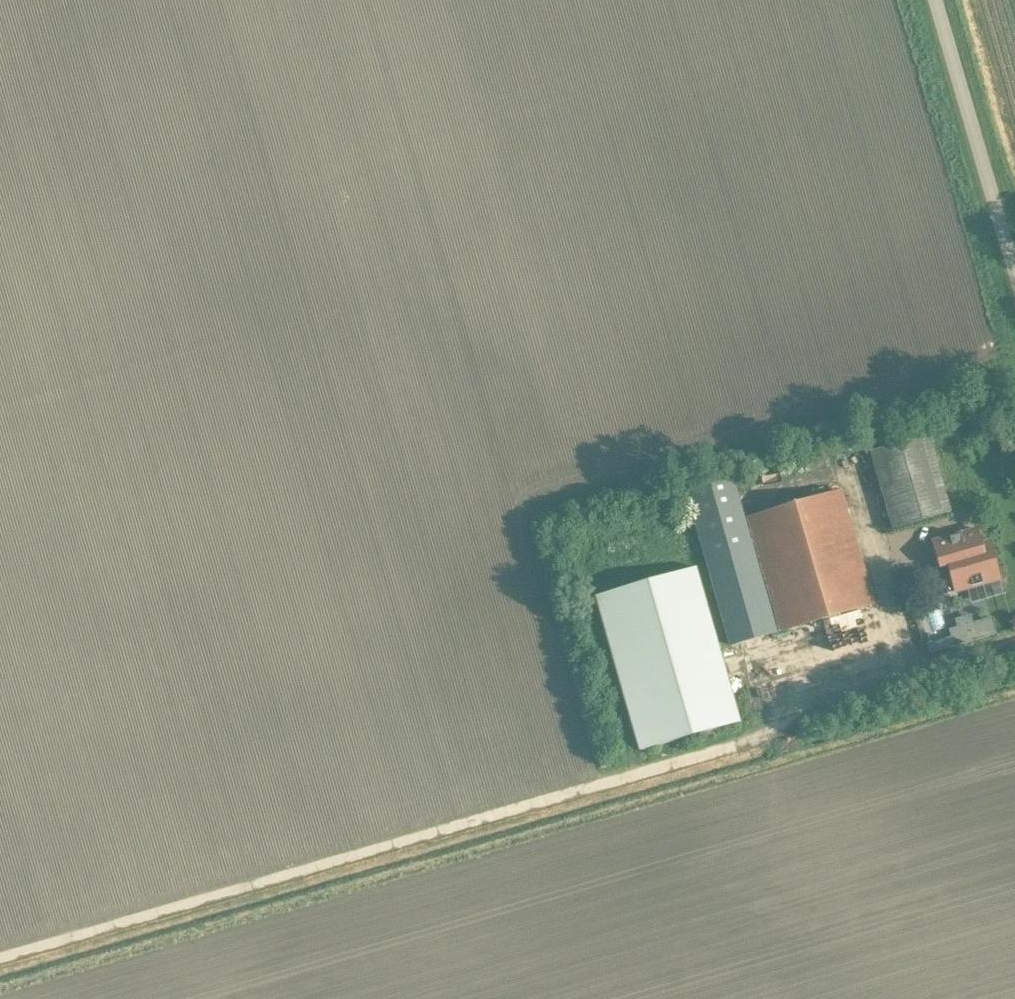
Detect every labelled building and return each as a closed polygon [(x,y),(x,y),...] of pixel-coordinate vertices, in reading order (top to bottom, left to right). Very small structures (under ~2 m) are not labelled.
[(951,511),(929,434),(871,451),(893,528),(951,511)] [(730,644),(776,631),(731,475),(684,489),(730,644)] [(781,630),(873,603),(841,491),(748,517),(781,630)] [(999,578),(989,542),(981,544),(976,524),(932,537),(940,565),(948,563),(950,573),(943,575),(948,593),(999,578)] [(739,722),(695,567),(598,595),(642,749),(739,722)] [(1005,624),(1014,621),(1014,602),(1000,606),(1005,624)]
